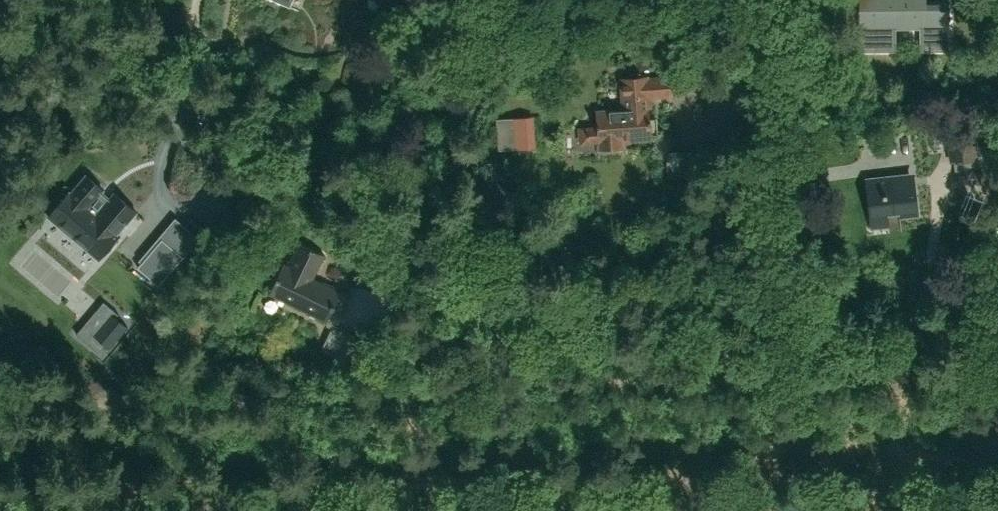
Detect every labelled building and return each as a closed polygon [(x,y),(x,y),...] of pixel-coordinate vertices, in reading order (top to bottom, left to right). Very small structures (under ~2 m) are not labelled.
[(863,51),(894,51),(894,26),(921,25),(922,50),(947,49),(947,6),(922,7),(922,0),(862,0),(863,51)] [(624,109),(598,112),(600,127),(580,129),(579,130),(581,142),(581,143),(600,141),(601,149),(621,147),(620,139),(656,135),(655,119),(650,119),(648,99),(673,96),(671,76),(621,81),(622,85),(624,109)] [(535,143),(533,116),(510,117),(512,144),(535,143)] [(946,131),(949,163),(979,160),(975,128),(946,131)] [(71,192),(50,217),(99,258),(118,236),(117,234),(136,213),(114,194),(107,202),(99,195),(105,189),(88,175),(72,194),(71,192)] [(912,175),(866,180),(871,219),(887,218),(887,215),(899,213),(899,216),(916,214),(912,175)] [(189,244),(201,235),(188,218),(176,228),(189,244)] [(162,239),(138,268),(159,286),(184,257),(162,239)] [(269,293),(326,321),(340,292),(312,279),(323,256),(299,244),(287,267),(283,265),(269,293)] [(340,349),(325,342),(320,350),(349,364),(362,340),(347,333),(340,349)]
